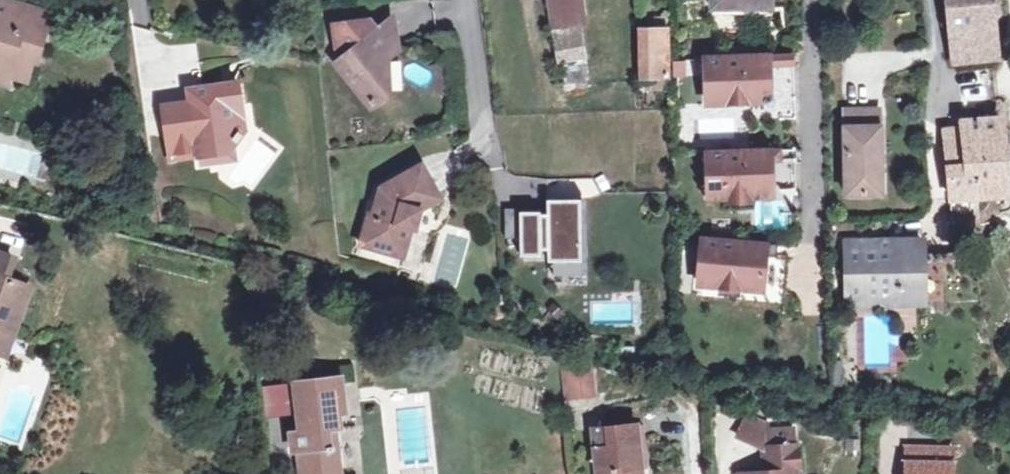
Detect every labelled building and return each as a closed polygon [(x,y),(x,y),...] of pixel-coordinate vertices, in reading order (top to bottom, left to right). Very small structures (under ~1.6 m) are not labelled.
[(12,71),(10,75),(27,81),(34,59),(24,56),(27,48),(41,52),(49,27),(46,26),(50,13),(8,0),(0,0),(0,67),(12,71)] [(551,11),(583,6),(582,0),(550,0),(551,11)] [(713,8),(742,8),(742,0),(713,0),(713,8)] [(948,26),(994,21),(991,1),(991,0),(945,0),(948,26)] [(586,25),(583,6),(551,11),(553,32),(564,94),(577,92),(579,103),(591,102),(580,37),(574,38),(572,27),(586,25)] [(374,104),(390,90),(389,56),(402,46),(395,18),(356,27),(374,104)] [(952,63),(998,58),(994,21),(948,26),(952,63)] [(641,78),(668,78),(668,29),(641,29),(641,78)] [(790,55),(704,56),(705,101),(791,100),(790,55)] [(962,101),(995,96),(991,66),(958,71),(962,101)] [(10,75),(12,71),(0,67),(0,81),(8,84),(10,75)] [(240,84),(199,89),(200,99),(191,100),(192,106),(163,110),(168,142),(197,138),(201,164),(212,162),(218,153),(229,151),(242,134),(238,131),(235,104),(242,103),(240,84)] [(189,91),(191,100),(200,99),(199,89),(189,91)] [(999,119),(998,106),(960,111),(961,123),(999,119)] [(847,195),(882,194),(880,110),(845,111),(847,195)] [(961,123),(960,111),(941,112),(943,130),(962,128),(961,123)] [(1003,157),(999,119),(961,123),(962,128),(966,165),(1003,161),(1003,157)] [(1003,161),(966,165),(962,128),(943,130),(947,166),(951,199),(1006,195),(1003,161)] [(792,150),(706,151),(707,196),(793,195),(792,150)] [(363,237),(406,248),(412,228),(416,229),(423,207),(442,196),(424,163),(383,185),(378,201),(384,203),(379,216),(371,214),(363,237)] [(543,211),(517,212),(519,249),(535,248),(534,242),(545,242),(546,256),(576,255),(574,195),(543,196),(543,211)] [(514,234),(514,207),(503,207),(504,235),(514,234)] [(403,258),(406,248),(363,237),(360,245),(403,258)] [(789,248),(704,241),(700,285),(785,293),(789,248)] [(924,247),(890,248),(890,251),(879,251),(879,241),(846,242),(847,304),(874,304),(874,297),(904,296),(904,283),(924,282),(924,247)] [(12,338),(31,288),(6,278),(14,257),(0,252),(0,333),(12,338)] [(874,297),(874,304),(925,303),(924,282),(904,283),(904,296),(874,297)] [(12,338),(0,333),(0,352),(7,354),(12,338)] [(591,364),(569,366),(573,405),(595,403),(591,364)] [(336,377),(341,410),(347,410),(343,376),(336,377)] [(336,377),(294,382),(300,431),(296,431),(298,448),(300,473),(343,473),(340,445),(334,446),(332,430),(343,429),(341,410),(336,377)] [(644,467),(638,467),(637,454),(643,454),(640,427),(638,405),(608,408),(609,430),(597,430),(601,473),(645,473),(644,467)] [(767,447),(798,445),(797,428),(766,429),(767,447)] [(767,447),(764,447),(764,465),(774,464),(775,472),(743,473),(800,473),(798,445),(767,447)] [(907,449),(906,464),(951,464),(951,450),(907,449)] [(951,464),(906,464),(906,473),(951,473),(951,464)]
